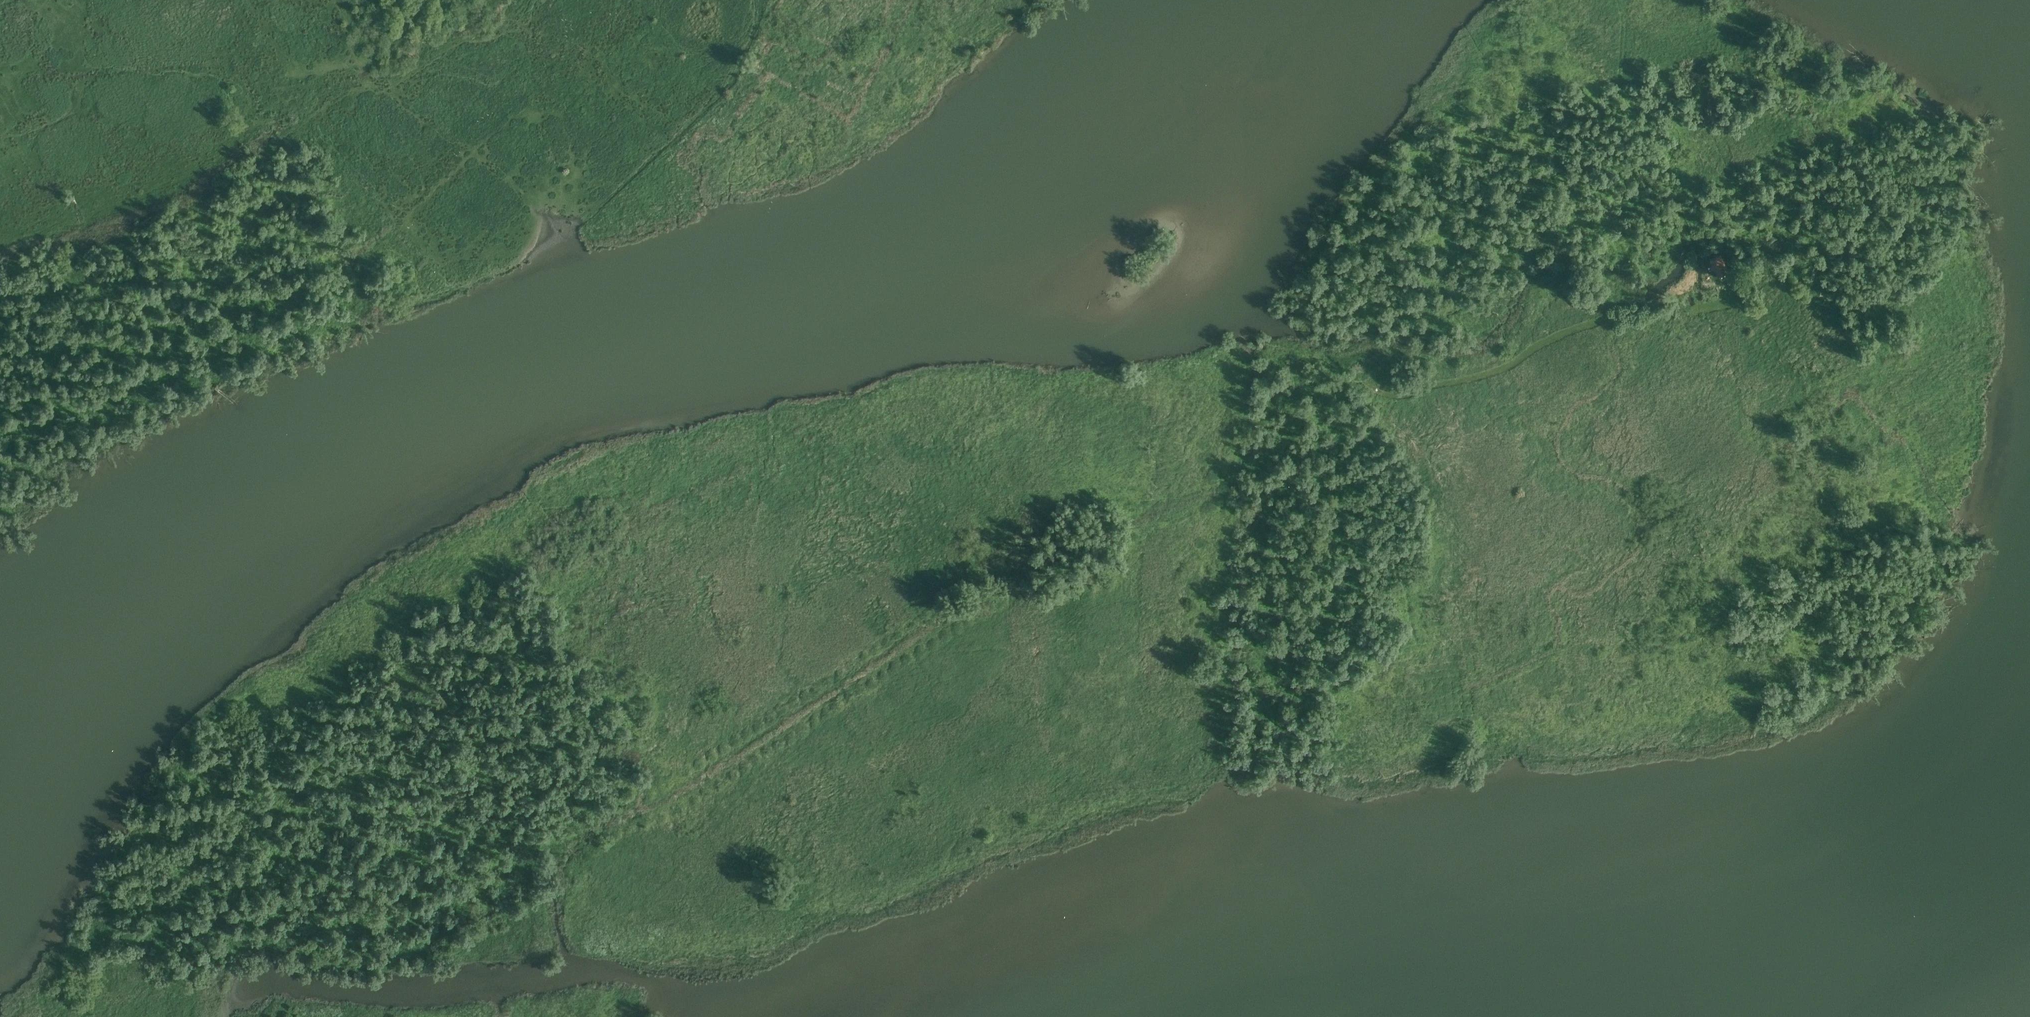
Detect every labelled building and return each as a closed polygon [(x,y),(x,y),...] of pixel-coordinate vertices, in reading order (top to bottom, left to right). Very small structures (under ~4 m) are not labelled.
[(1729,272),(1721,255),(1710,261),(1712,266),(1710,267),(1712,271),(1715,269),(1718,277),(1729,272)]
